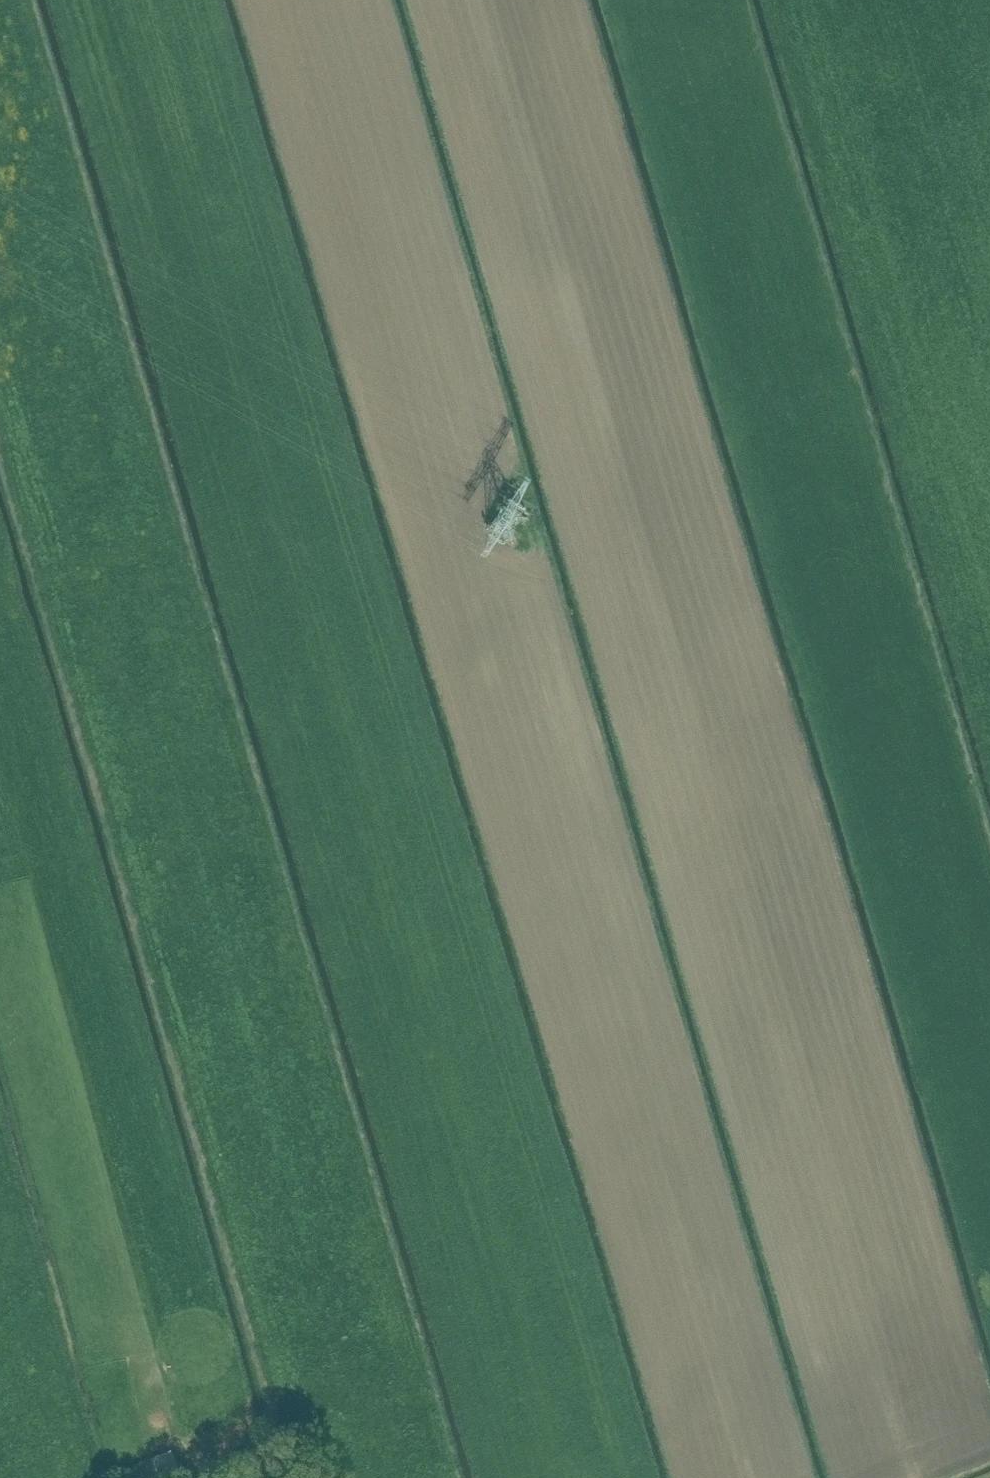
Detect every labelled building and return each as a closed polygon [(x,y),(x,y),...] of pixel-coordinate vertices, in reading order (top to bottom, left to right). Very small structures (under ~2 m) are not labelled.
[(175,1472),(168,1457),(148,1468),(153,1477),(163,1477),(175,1472)]
